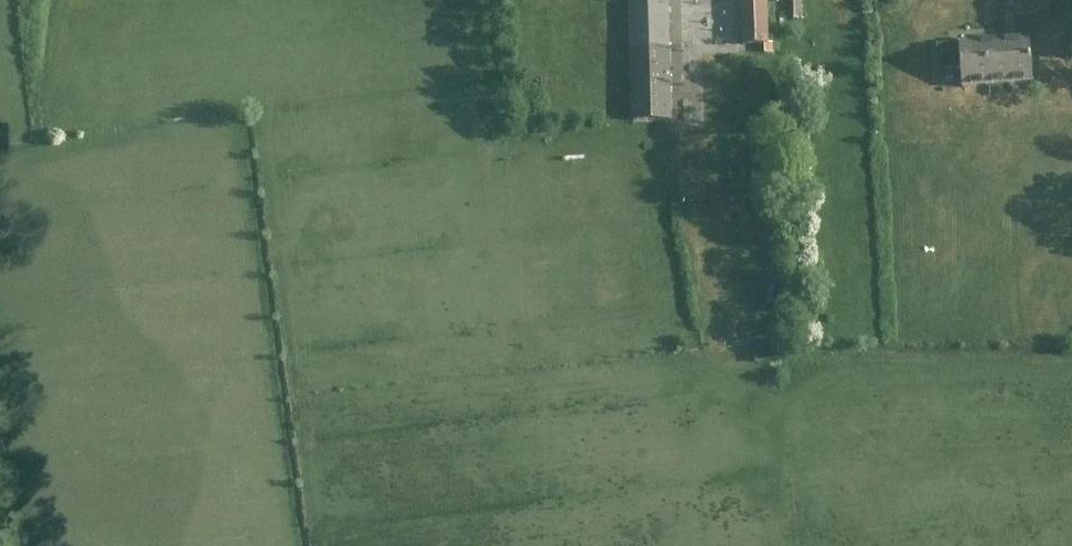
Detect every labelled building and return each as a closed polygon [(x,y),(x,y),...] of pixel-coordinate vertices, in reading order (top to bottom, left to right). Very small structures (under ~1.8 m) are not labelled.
[(631,81),(632,117),(632,122),(671,121),(671,115),(670,80),(667,0),(628,0),(631,81)] [(743,45),(763,44),(767,44),(765,0),(742,0),(743,45)] [(961,87),(997,85),(1014,84),(1032,83),(1029,39),(1014,41),(1009,41),(994,42),(937,46),(938,70),(960,68),(961,87)]
